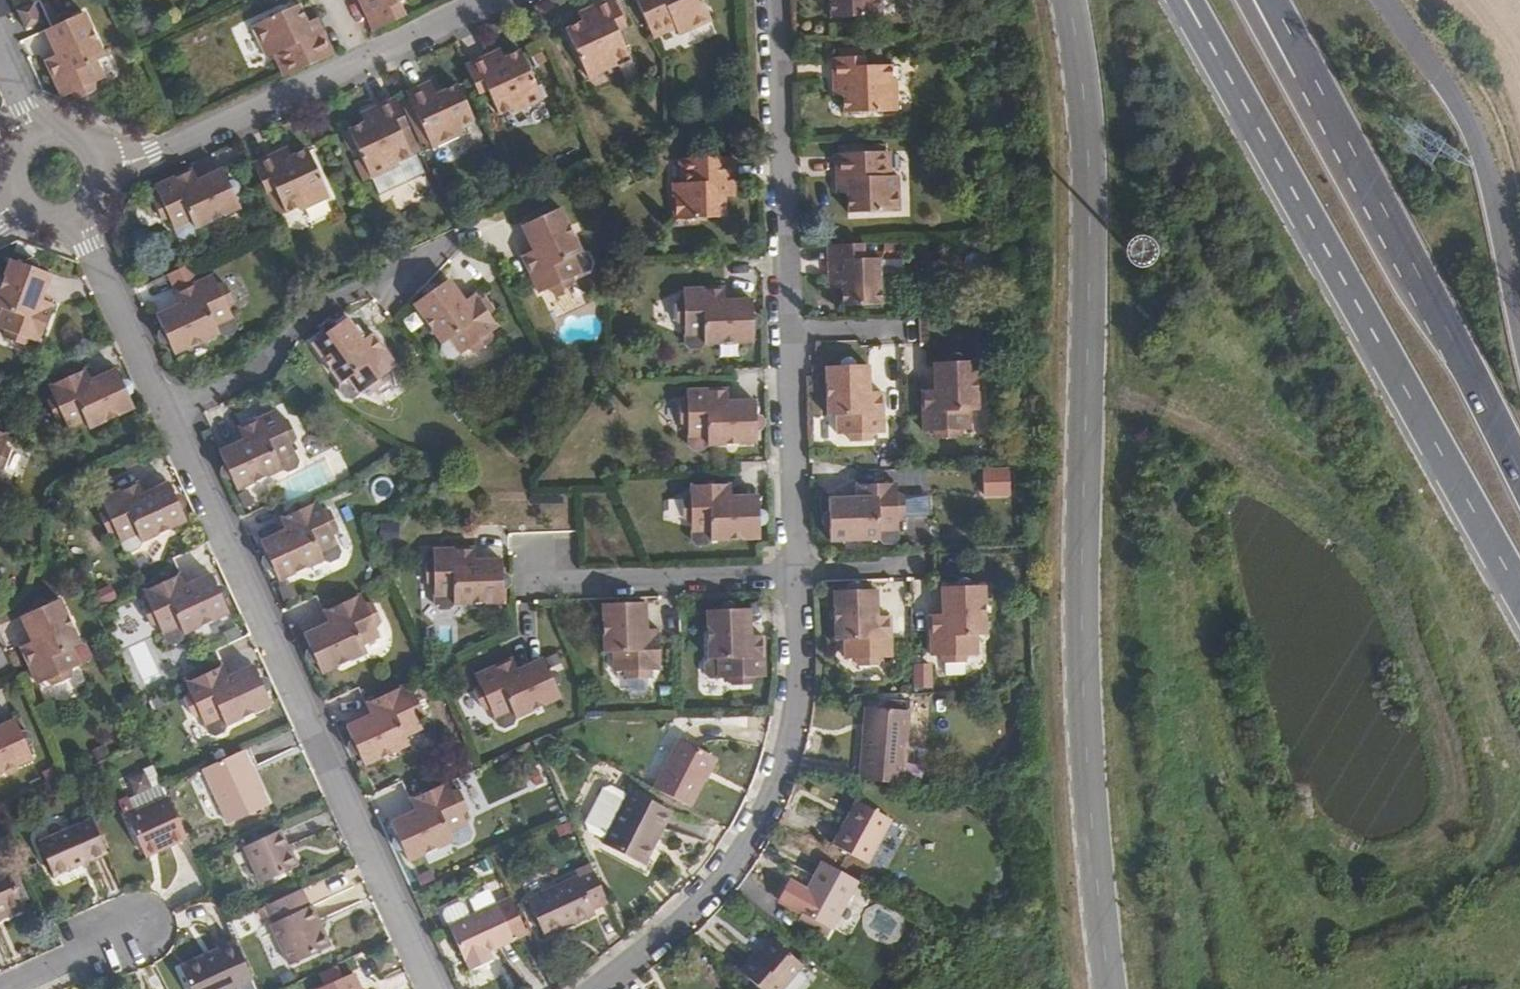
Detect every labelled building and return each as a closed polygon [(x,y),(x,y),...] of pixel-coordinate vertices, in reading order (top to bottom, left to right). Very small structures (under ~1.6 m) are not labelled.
[(360,0),(374,32),(408,16),(402,3),(408,0),(361,0),(360,0)] [(582,23),(568,30),(590,80),(617,68),(615,62),(629,56),(618,32),(627,27),(614,0),(611,0),(587,11),(591,19),(582,23)] [(653,37),(676,26),(678,31),(681,37),(711,22),(701,0),(636,0),(653,37)] [(830,19),(882,18),(881,0),(829,0),(830,19)] [(35,4),(17,12),(7,17),(16,36),(43,23),(35,4)] [(280,53),(290,76),(336,55),(325,31),(315,35),(309,22),(301,5),(255,25),(269,58),(275,56),(280,53)] [(578,15),(582,23),(591,19),(587,11),(578,15)] [(64,66),(48,73),(61,101),(69,97),(78,102),(95,93),(97,85),(105,81),(98,63),(105,60),(85,15),(46,33),(57,57),(59,56),(64,66)] [(319,18),(309,22),(315,35),(325,31),(319,18)] [(653,37),(655,42),(678,31),(676,26),(653,37)] [(501,50),(492,55),(496,63),(505,59),(501,50)] [(492,55),(467,67),(480,95),(489,91),(500,116),(514,111),(517,115),(545,101),(522,52),(505,59),(496,63),(492,55)] [(275,56),(284,78),(285,78),(290,76),(280,53),(275,56)] [(44,63),(48,73),(64,66),(59,56),(57,57),(44,63)] [(832,59),(834,87),(843,87),(843,97),(844,114),(899,113),(897,81),(893,81),(893,67),(865,68),(865,58),(832,59)] [(438,100),(434,92),(430,83),(407,94),(430,141),(460,128),(456,118),(471,112),(459,85),(445,92),(446,97),(438,100)] [(843,87),(834,87),(833,96),(843,97),(843,87)] [(443,88),(434,92),(438,100),(446,97),(445,92),(443,88)] [(419,147),(396,99),(371,111),(374,120),(367,123),(349,131),(368,174),(397,161),(396,158),(415,149),(419,147)] [(362,114),(367,123),(374,120),(371,111),(362,114)] [(368,174),(349,131),(342,134),(362,177),(368,174)] [(837,147),(837,155),(886,153),(887,153),(887,146),(837,147)] [(288,148),(279,153),(283,160),(292,156),(288,148)] [(279,153),(254,164),(267,193),(275,189),(284,210),(298,204),(299,207),(328,193),(309,149),(292,156),(283,160),(279,153)] [(397,161),(368,174),(371,180),(419,158),(415,149),(396,158),(397,161)] [(886,153),(837,155),(837,180),(847,180),(847,195),(848,215),(900,213),(899,178),(893,178),(886,179),(886,153)] [(733,158),(678,160),(679,186),(672,185),(674,226),(729,224),(727,200),(736,199),(733,158)] [(228,189),(228,185),(217,159),(180,176),(200,221),(196,229),(199,236),(207,238),(221,232),(231,236),(247,229),(251,218),(258,215),(247,189),(232,195),(228,189)] [(243,179),(228,185),(228,189),(232,195),(247,189),(243,179)] [(847,180),(837,180),(837,194),(847,195),(847,180)] [(539,263),(526,268),(539,295),(548,292),(555,296),(573,288),(574,279),(582,275),(574,258),(581,255),(559,210),(521,227),(533,253),(535,253),(539,263)] [(863,246),(827,247),(828,281),(841,280),(841,289),(842,306),(881,305),(879,261),(863,261),(863,246)] [(522,258),(526,268),(539,263),(535,253),(533,253),(522,258)] [(40,303),(50,278),(10,263),(0,291),(0,331),(2,332),(6,340),(23,347),(32,342),(39,345),(50,318),(35,313),(38,302),(40,303)] [(184,310),(184,309),(158,321),(176,358),(221,337),(228,341),(237,336),(238,330),(232,315),(235,306),(227,288),(218,286),(215,279),(188,290),(195,304),(184,310)] [(841,280),(828,281),(828,289),(841,289),(841,280)] [(465,307),(464,304),(447,281),(412,306),(442,347),(440,353),(446,360),(452,360),(467,351),(473,353),(490,342),(491,334),(499,329),(480,305),(468,313),(465,307)] [(710,301),(710,285),(682,287),(681,297),(675,302),(676,321),(683,327),(683,342),(689,348),(699,349),(702,343),(752,341),(751,299),(722,299),(722,302),(710,301)] [(722,285),(710,285),(710,301),(722,302),(722,299),(722,285)] [(177,295),(184,309),(184,310),(195,304),(188,290),(177,295)] [(475,296),(464,304),(465,307),(468,313),(480,305),(475,296)] [(55,308),(40,303),(38,302),(35,313),(50,318),(55,308)] [(361,345),(362,343),(345,319),(311,345),(341,386),(338,393),(343,399),(350,400),(366,389),(374,393),(389,382),(390,372),(396,368),(379,344),(366,352),(361,345)] [(373,335),(362,343),(361,345),(366,352),(379,344),(373,335)] [(936,402),(920,403),(920,431),(929,431),(937,439),(954,438),(961,430),(975,430),(983,425),(984,417),(975,411),(973,362),(933,363),(933,390),(935,390),(936,402)] [(868,394),(870,394),(869,366),(827,367),(829,417),(836,417),(836,435),(845,435),(851,442),(871,441),(877,434),(884,434),(884,406),(868,406),(868,394)] [(86,370),(75,375),(82,389),(92,384),(92,383),(86,370)] [(82,389),(75,375),(49,387),(53,394),(49,402),(57,420),(64,421),(70,430),(85,423),(89,430),(134,409),(117,371),(92,383),(92,384),(82,389)] [(726,388),(714,389),(714,404),(726,404),(726,403),(726,388)] [(714,404),(714,389),(686,390),(686,398),(679,404),(680,424),(687,428),(688,445),(693,451),(701,450),(705,445),(756,444),(754,402),(726,403),(726,404),(714,404)] [(920,391),(920,403),(936,402),(935,390),(933,390),(920,391)] [(884,395),(870,394),(868,394),(868,406),(884,406),(884,395)] [(243,437),(242,436),(217,448),(236,487),(282,466),(287,468),(296,465),(299,457),(292,443),(295,435),(287,417),(280,415),(275,406),(248,419),(254,433),(243,437)] [(237,423),(242,436),(243,437),(254,433),(248,419),(237,423)] [(6,471),(12,452),(8,447),(11,436),(0,431),(0,473),(6,471)] [(132,502),(124,488),(100,499),(103,507),(99,515),(106,528),(108,533),(114,534),(116,535),(122,548),(125,552),(131,553),(138,549),(139,542),(185,521),(168,482),(142,494),(143,496),(132,502)] [(136,482),(124,488),(132,502),(143,496),(142,494),(136,482)] [(728,482),(716,483),(717,499),(728,498),(729,497),(728,482)] [(858,499),(858,497),(830,499),(832,541),(882,538),(883,531),(900,530),(900,521),(906,515),(905,495),(898,489),(898,482),(870,483),(870,499),(858,499)] [(717,499),(716,483),(689,484),(689,492),(682,500),(682,518),(689,524),(690,533),(709,533),(709,540),(758,538),(757,496),(729,497),(728,498),(717,499)] [(870,483),(858,483),(858,497),(858,499),(870,499),(870,483)] [(285,529),(283,528),(259,539),(277,577),(321,557),(329,560),(338,556),(340,550),(333,535),(337,527),(329,509),(321,508),(316,499),(289,511),(295,525),(285,529)] [(289,511),(278,516),(283,528),(285,529),(295,525),(289,511)] [(460,563),(459,549),(431,550),(431,556),(426,563),(425,583),(432,589),(433,603),(437,611),(446,611),(450,604),(501,603),(499,559),(471,560),(471,563),(460,563)] [(471,549),(459,549),(460,563),(471,563),(471,560),(471,549)] [(185,589),(186,587),(181,574),(169,580),(175,593),(185,589)] [(169,580),(143,593),(146,600),(142,607),(150,624),(158,625),(166,643),(174,645),(180,642),(184,636),(228,614),(211,575),(186,587),(185,589),(175,593),(169,580)] [(945,628),(930,628),(931,658),(940,657),(946,664),(966,663),(972,657),(979,657),(979,637),(986,637),(985,588),(943,588),(943,616),(945,616),(945,628)] [(875,618),(876,618),(876,591),(833,593),(834,641),(841,640),(842,659),(851,659),(856,666),(878,665),(882,659),(891,658),(891,630),(875,630),(875,618)] [(330,625),(329,623),(304,635),(322,673),(367,652),(365,644),(380,637),(377,629),(382,623),(372,603),(364,601),(361,594),(334,606),(340,620),(330,625)] [(42,652),(28,659),(40,685),(48,681),(59,685),(75,677),(79,667),(89,661),(94,654),(90,647),(81,643),(62,600),(24,618),(36,643),(37,642),(42,652)] [(642,633),(645,633),(643,604),(601,606),(603,657),(610,657),(611,673),(621,674),(626,681),(643,680),(651,672),(659,672),(658,644),(643,644),(642,633)] [(334,606),(323,611),(329,623),(330,625),(340,620),(334,606)] [(750,649),(750,637),(750,610),(708,611),(710,660),(704,666),(705,674),(711,680),(728,679),(732,686),(753,686),(757,678),(767,678),(766,649),(750,649)] [(929,617),(930,628),(945,628),(945,616),(943,616),(929,617)] [(890,618),(876,618),(875,618),(875,630),(891,630),(890,618)] [(657,632),(645,633),(642,633),(643,644),(658,644),(657,632)] [(766,637),(750,637),(750,649),(766,649),(766,637)] [(23,649),(28,659),(42,652),(37,642),(36,643),(23,649)] [(497,664),(487,669),(493,684),(503,679),(503,677),(497,664)] [(493,684),(487,669),(460,682),(463,689),(460,697),(468,716),(476,717),(483,733),(490,736),(499,731),(500,724),(545,703),(527,665),(503,677),(503,679),(493,684)] [(212,673),(186,685),(189,692),(185,700),(194,719),(202,720),(209,735),(216,739),(224,735),(226,726),(270,705),(253,668),(228,680),(229,681),(219,686),(212,673)] [(229,681),(228,680),(222,668),(212,673),(219,686),(229,681)] [(383,713),(372,717),(347,728),(365,767),(411,747),(408,739),(425,731),(421,722),(424,715),(416,697),(408,695),(404,688),(377,700),(383,713)] [(377,700),(366,705),(372,717),(383,713),(377,700)] [(865,730),(861,780),(906,784),(912,710),(872,708),(871,731),(865,730)] [(34,760),(15,722),(0,729),(0,776),(34,760)] [(680,741),(655,790),(690,808),(715,758),(680,741)] [(243,752),(204,770),(230,825),(268,807),(243,752)] [(424,810),(417,813),(391,824),(409,863),(456,842),(453,834),(469,827),(465,818),(470,810),(461,792),(452,791),(449,783),(422,795),(428,808),(424,810)] [(163,785),(130,800),(136,814),(169,799),(164,789),(163,785)] [(648,868),(657,851),(655,846),(661,831),(666,834),(675,814),(634,794),(608,847),(648,868)] [(422,795),(411,800),(417,813),(424,810),(428,808),(422,795)] [(188,840),(169,799),(136,814),(128,817),(144,851),(159,844),(162,852),(188,840)] [(857,801),(833,844),(869,864),(893,820),(857,801)] [(54,877),(107,853),(92,819),(55,835),(39,844),(54,877)] [(655,846),(657,851),(666,834),(661,831),(655,846)] [(280,832),(245,848),(261,885),(297,868),(280,832)] [(159,844),(144,851),(148,858),(162,852),(159,844)] [(784,903),(798,910),(833,930),(859,881),(824,862),(808,890),(795,883),(784,903)] [(608,901),(591,865),(576,871),(579,876),(529,899),(546,935),(595,914),(593,907),(608,901)] [(0,874),(0,914),(23,903),(9,870),(0,874)] [(23,903),(0,914),(0,922),(26,910),(23,903)] [(497,903),(450,925),(469,969),(493,959),(489,949),(513,938),(497,903)] [(317,935),(324,933),(311,906),(272,925),(292,966),(324,951),(317,935)] [(330,948),(324,933),(317,935),(324,951),(330,948)] [(754,957),(742,971),(764,988),(784,988),(805,964),(775,940),(766,952),(759,961),(754,957)] [(236,943),(220,950),(221,954),(184,971),(193,988),(233,988),(253,980),(236,943)] [(761,948),(754,957),(759,961),(766,952),(761,948)]
